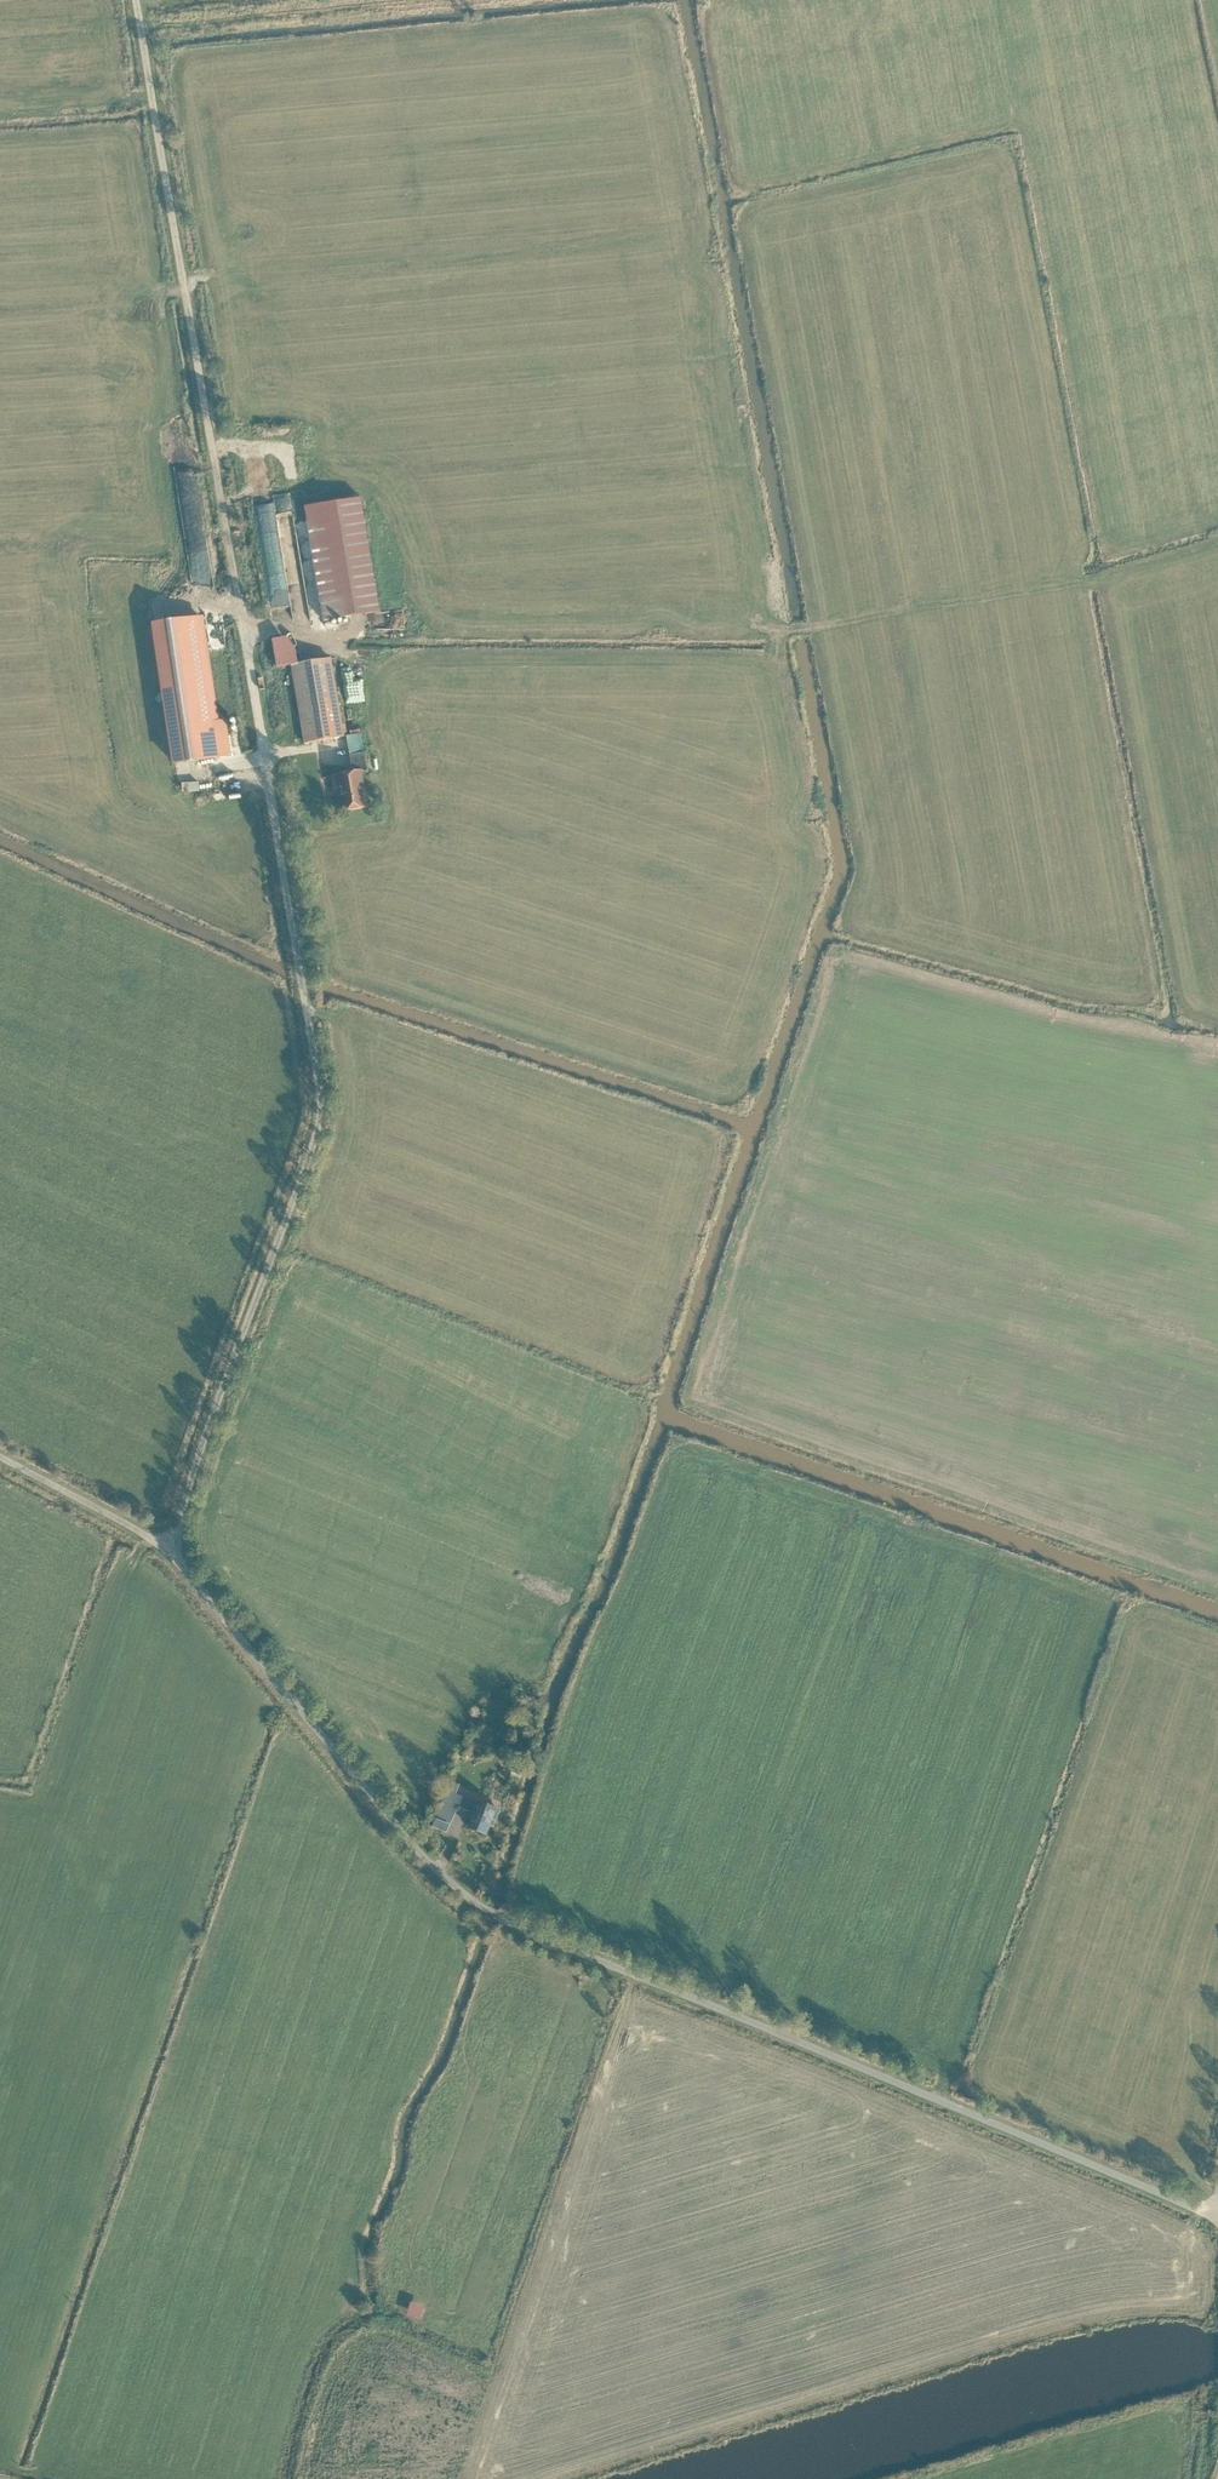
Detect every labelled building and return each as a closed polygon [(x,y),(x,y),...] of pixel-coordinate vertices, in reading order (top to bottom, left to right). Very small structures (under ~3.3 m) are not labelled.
[(291,492),(275,495),(284,542),(302,539),(297,516),(296,516),(291,492)] [(363,502),(312,511),(332,623),(383,614),(363,502)] [(203,617),(151,624),(173,767),(232,755),(227,721),(218,722),(203,617)] [(282,669),(293,668),(304,746),(345,741),(335,661),(302,666),(297,639),(277,642),(282,669)] [(353,734),(357,768),(372,766),(368,733),(353,734)] [(365,771),(334,777),(341,816),(372,810),(365,771)] [(186,781),(187,791),(204,790),(204,780),(186,781)] [(470,1811),(475,1800),(456,1793),(460,1783),(450,1779),(442,1800),(443,1800),(433,1826),(447,1831),(457,1806),(470,1811)] [(501,1808),(475,1799),(475,1800),(470,1811),(468,1818),(471,1819),(468,1828),(487,1835),(490,1826),(493,1828),(501,1808)] [(418,2319),(422,2305),(408,2301),(404,2315),(418,2319)]
